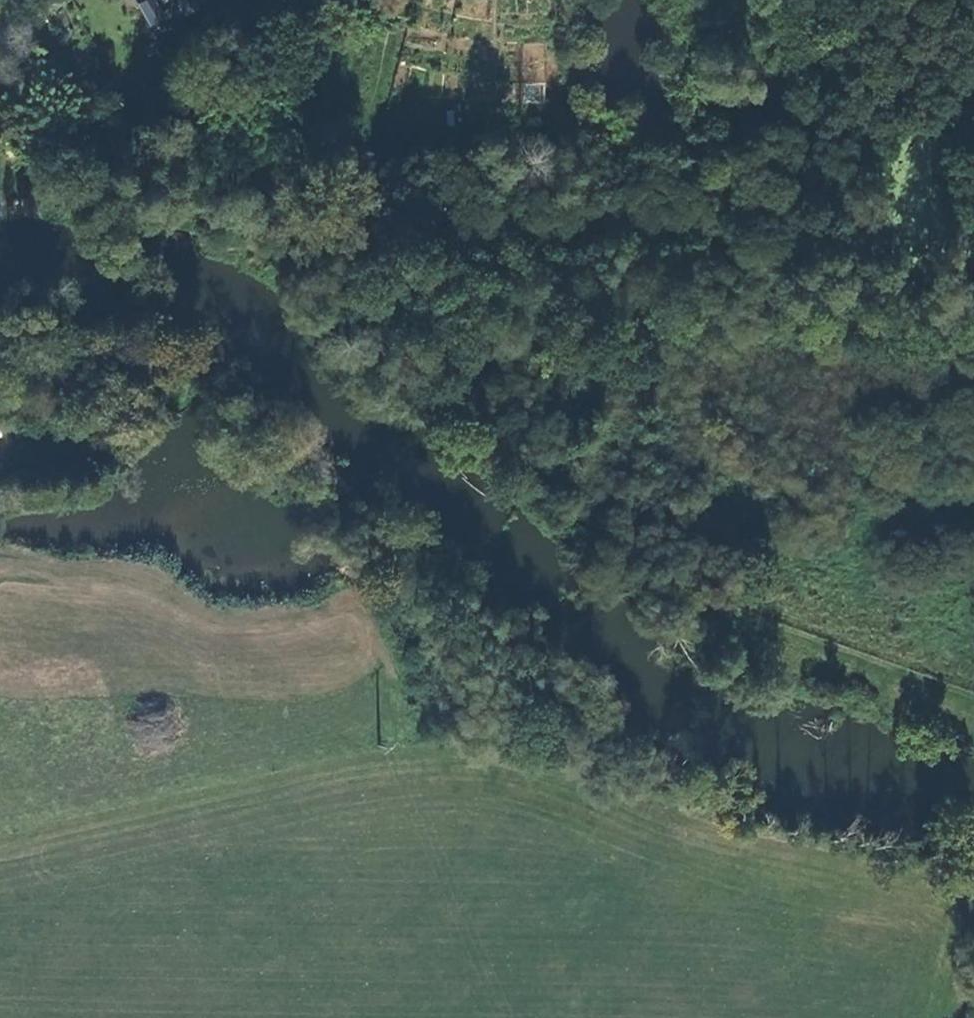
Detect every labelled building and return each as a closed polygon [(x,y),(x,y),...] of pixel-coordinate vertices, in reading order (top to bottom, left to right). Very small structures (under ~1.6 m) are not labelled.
[(148,27),(164,20),(155,0),(145,0),(138,3),(148,27)]
